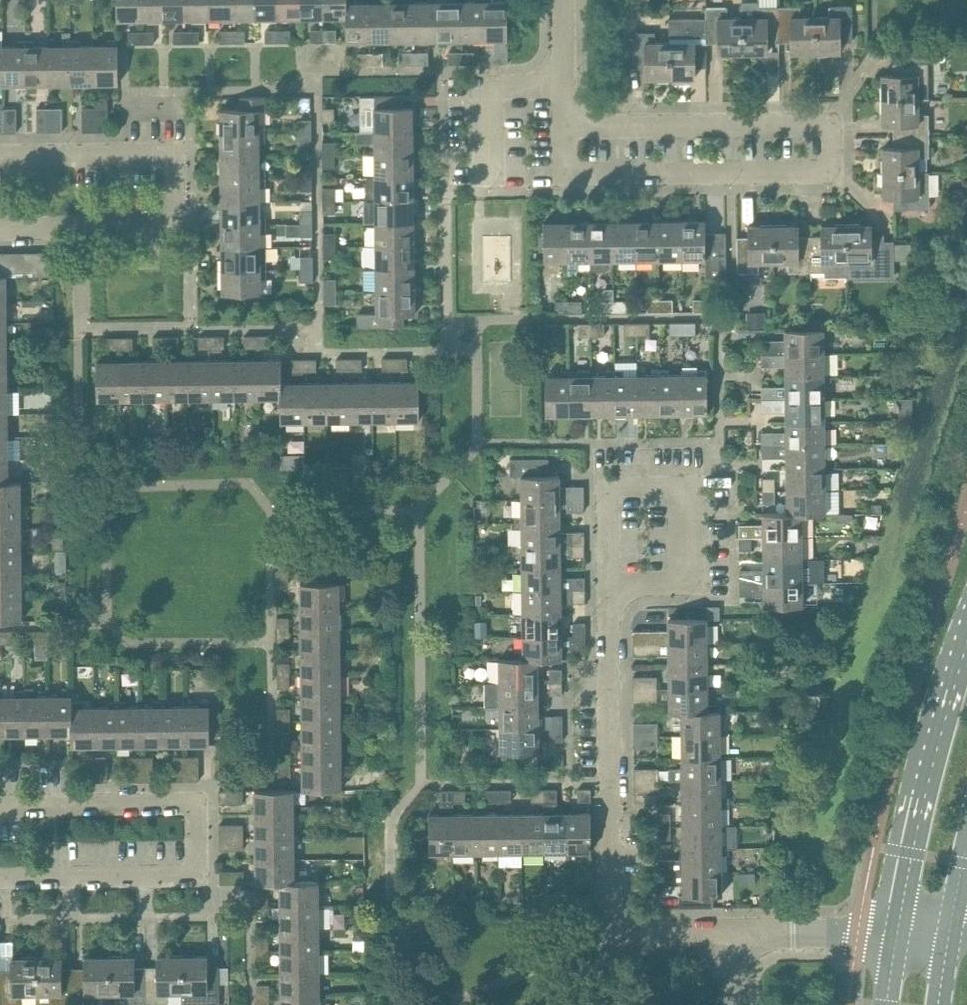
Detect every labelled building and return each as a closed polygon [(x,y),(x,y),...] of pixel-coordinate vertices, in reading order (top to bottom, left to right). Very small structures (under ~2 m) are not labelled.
[(140,0),(117,0),(117,20),(141,20),(140,0)] [(163,20),(163,0),(140,0),(141,20),(163,20)] [(185,0),(163,0),(163,20),(185,20),(185,0)] [(209,19),(209,0),(185,0),(185,20),(209,19)] [(232,0),(209,0),(209,19),(232,19),(232,0)] [(232,19),(255,19),(255,0),(232,0),(232,19)] [(255,19),(277,18),(277,0),(255,0),(255,19)] [(277,18),(300,18),(300,0),(277,0),(277,18)] [(300,18),(323,18),(323,0),(300,0),(300,18)] [(323,18),(346,18),(347,0),(323,0),(323,18)] [(346,18),(346,42),(370,41),(370,3),(356,3),(356,0),(347,0),(346,18)] [(392,0),(383,0),(384,3),(370,3),(370,41),(393,41),(392,0)] [(393,41),(416,41),(415,3),(415,0),(392,0),(393,41)] [(438,41),(438,0),(429,0),(429,2),(415,3),(416,41),(438,41)] [(461,2),(447,2),(447,0),(438,0),(438,41),(461,40),(461,2)] [(461,2),(461,40),(484,40),(484,0),(474,0),(474,2),(461,2)] [(484,40),(495,40),(495,64),(508,64),(507,1),(492,2),(492,0),(484,0),(484,40)] [(742,2),(742,18),(742,54),(767,53),(767,43),(779,43),(778,7),(758,7),(758,2),(742,2)] [(830,17),(815,17),(815,53),(840,53),(840,42),(852,42),(851,6),(830,7),(830,17)] [(800,7),(778,7),(779,43),(790,43),(791,53),(815,53),(815,17),(800,17),(800,7)] [(705,8),(705,18),(706,43),(718,43),(718,54),(742,54),(742,18),(727,18),(727,8),(705,8)] [(669,43),(670,78),(694,78),(694,68),(706,68),(706,43),(705,18),(669,18),(669,43)] [(278,42),(278,30),(265,30),(265,42),(278,42)] [(278,42),(290,42),(290,30),(278,30),(278,42)] [(323,42),(323,30),(311,30),(311,42),(323,42)] [(323,42),(336,41),(336,30),(323,30),(323,42)] [(174,43),(187,43),(186,31),(174,31),(174,43)] [(199,31),(186,31),(187,43),(199,43),(199,31)] [(220,43),(232,43),(232,31),(220,31),(220,43)] [(232,43),(245,43),(245,31),(232,31),(232,43)] [(141,44),(141,32),(128,32),(128,44),(141,44)] [(141,44),(154,44),(154,32),(141,32),(141,44)] [(654,32),(633,32),(633,68),(645,68),(645,79),(670,78),(669,43),(655,43),(654,32)] [(17,46),(3,46),(3,85),(26,84),(25,40),(17,40),(17,46)] [(34,40),(25,40),(26,84),(49,84),(48,46),(34,46),(34,40)] [(62,46),(48,46),(49,84),(72,84),(71,40),(62,40),(62,46)] [(72,84),(94,84),(94,46),(80,46),(80,40),(71,40),(72,84)] [(108,46),(94,46),(94,84),(118,84),(118,40),(108,40),(108,46)] [(882,100),(918,100),(928,100),(928,50),(908,50),(908,63),(892,63),(892,75),(882,75),(882,100)] [(461,64),(461,52),(448,52),(449,64),(461,64)] [(461,64),(474,64),(474,52),(461,52),(461,64)] [(370,65),(370,53),(357,54),(357,65),(370,65)] [(370,65),(383,65),(383,53),(370,53),(370,65)] [(416,65),(416,53),(403,53),(403,65),(416,65)] [(416,65),(428,65),(428,53),(416,53),(416,65)] [(403,96),(374,96),(375,132),(413,131),(412,107),(403,108),(403,96)] [(95,132),(108,132),(108,108),(108,97),(95,97),(95,108),(95,132)] [(240,97),(240,109),(220,109),(221,133),(265,133),(265,124),(259,124),(259,110),(264,110),(264,97),(240,97)] [(893,125),(893,136),(929,136),(928,115),(918,115),(918,100),(882,100),(882,125),(893,125)] [(37,132),(49,132),(49,108),(37,108),(37,132)] [(62,108),(49,108),(49,132),(62,132),(62,108)] [(82,132),(95,132),(95,108),(82,108),(82,132)] [(322,108),(322,121),(334,121),(334,108),(322,108)] [(16,109),(4,109),(4,133),(17,133),(16,109)] [(311,132),(311,119),(299,120),(299,132),(311,132)] [(375,142),(375,154),(413,154),(413,131),(375,132),(356,132),(356,142),(375,142)] [(311,132),(299,132),(299,145),(311,145),(311,132)] [(221,133),(221,156),(259,156),(259,142),(265,142),(265,133),(221,133)] [(882,148),(883,173),(918,173),(918,158),(929,158),(929,136),(893,136),(893,148),(882,148)] [(322,142),(322,155),(334,155),(334,142),(322,142)] [(375,177),(413,177),(413,154),(375,154),(375,177)] [(322,155),(323,168),(335,167),(334,155),(322,155)] [(259,156),(221,156),(221,179),(265,178),(265,169),(259,169),(259,156)] [(312,178),(312,165),(300,165),(300,178),(312,178)] [(918,173),(883,173),(883,198),(893,197),(893,209),(929,209),(929,187),(929,173),(918,173)] [(365,177),(365,200),(414,200),(413,177),(375,177),(365,177)] [(266,187),(265,178),(221,179),(222,201),(260,201),(260,187),(266,187)] [(312,178),(300,178),(300,191),(312,190),(312,178)] [(323,188),(323,200),(335,200),(335,188),(323,188)] [(335,213),(335,200),(323,200),(323,213),(335,213)] [(365,200),(363,200),(364,223),(376,223),(414,222),(414,200),(365,200)] [(222,201),(222,224),(266,224),(266,215),(260,215),(260,201),(222,201)] [(312,223),(312,211),(300,211),(300,223),(312,223)] [(636,222),(636,260),(659,260),(658,221),(636,222)] [(658,221),(659,260),(682,260),(681,221),(658,221)] [(682,260),(705,259),(705,233),(705,221),(681,221),(682,260)] [(414,245),(414,222),(376,223),(376,245),(414,245)] [(578,271),(578,261),(591,261),(590,222),(567,223),(568,261),(568,275),(577,275),(578,271)] [(609,268),(609,260),(613,260),(613,222),(590,222),(591,261),(591,273),(605,273),(609,268)] [(613,222),(613,260),(636,260),(636,222),(613,222)] [(312,223),(300,223),(301,236),(313,236),(312,223)] [(544,261),(568,261),(567,223),(544,223),(544,261)] [(222,224),(222,247),(260,247),(260,232),(266,232),(266,224),(222,224)] [(821,236),(809,236),(810,272),(811,272),(813,276),(825,276),(825,277),(846,277),(846,261),(846,225),(821,226),(821,236)] [(870,225),(846,225),(846,261),(846,277),(847,277),(847,280),(884,280),(884,263),(888,263),(888,244),(884,244),(884,242),(884,236),(882,236),(870,236),(870,225)] [(773,262),(773,226),(748,227),(749,237),(737,237),(737,273),(759,273),(759,262),(773,262)] [(773,226),(773,262),(788,262),(788,273),(810,272),(809,236),(798,236),(798,226),(773,226)] [(323,233),(323,246),(335,246),(335,233),(323,233)] [(705,279),(726,279),(726,233),(705,233),(705,259),(705,279)] [(894,243),(894,260),(913,260),(913,243),(894,243)] [(414,268),(414,245),(376,245),(376,268),(414,268)] [(260,247),(222,247),(222,270),(267,269),(266,246),(260,247)] [(336,259),(335,246),(323,246),(324,259),(336,259)] [(15,252),(3,253),(4,276),(6,276),(16,276),(15,252)] [(27,252),(15,252),(16,276),(28,276),(27,252)] [(39,252),(27,252),(28,276),(40,276),(39,252)] [(51,252),(39,252),(40,276),(52,276),(51,252)] [(313,269),(313,256),(301,256),(301,269),(313,269)] [(376,268),(363,268),(364,291),(376,291),(415,291),(414,268),(376,268)] [(267,269),(222,270),(223,293),(261,293),(261,278),(267,278),(267,269)] [(313,269),(301,269),(301,280),(313,280),(313,269)] [(324,279),(324,291),(336,291),(336,279),(324,279)] [(336,304),(336,291),(324,291),(324,304),(336,304)] [(415,314),(415,291),(376,291),(377,314),(357,314),(357,327),(403,327),(403,315),(415,314)] [(693,312),(706,312),(706,299),(693,300),(693,312)] [(614,313),(614,300),(601,301),(602,313),(614,313)] [(614,313),(627,312),(627,300),(614,300),(614,313)] [(660,312),(659,300),(647,300),(647,312),(660,312)] [(660,312),(673,312),(672,300),(659,300),(660,312)] [(569,313),(568,301),(556,301),(556,313),(569,313)] [(569,313),(580,313),(580,301),(568,301),(569,313)] [(650,323),(637,324),(637,336),(650,336),(650,323)] [(682,323),(670,323),(670,335),(683,335),(682,323)] [(695,323),(682,323),(683,335),(696,335),(695,323)] [(558,324),(545,324),(545,337),(558,337),(558,324)] [(592,324),(579,324),(579,336),(592,336),(592,324)] [(604,324),(592,324),(592,336),(604,336),(604,324)] [(637,324),(624,324),(625,336),(637,336),(637,324)] [(785,341),(761,342),(761,354),(773,354),(785,354),(824,353),(823,330),(811,330),(785,330),(785,341)] [(257,335),(244,336),(245,348),(257,347),(257,335)] [(257,347),(258,347),(270,347),(270,335),(257,335),(257,347)] [(166,337),(166,349),(179,348),(179,336),(166,337)] [(199,348),(212,348),(212,336),(199,336),(199,348)] [(212,336),(212,348),(224,348),(224,336),(212,336)] [(108,349),(120,349),(121,349),(121,337),(108,337),(108,349)] [(121,337),(121,349),(133,349),(133,337),(121,337)] [(154,349),(166,349),(166,337),(153,337),(154,349)] [(785,377),(824,376),(824,353),(773,354),(761,354),(761,367),(785,367),(785,377)] [(395,359),(395,371),(408,370),(408,358),(395,359)] [(304,360),(304,372),(317,371),(316,359),(304,360)] [(337,371),(349,371),(349,359),(337,359),(337,371)] [(349,359),(349,371),(362,371),(362,359),(349,359)] [(395,359),(382,359),(382,371),(395,371),(395,359)] [(189,399),(213,398),(212,360),(189,361),(189,399)] [(213,398),(236,398),(235,360),(212,360),(213,398)] [(258,360),(235,360),(236,398),(259,398),(258,360)] [(259,398),(280,397),(282,384),(281,360),(258,360),(259,398)] [(291,372),(303,372),(304,372),(304,360),(291,360),(291,372)] [(97,400),(120,399),(120,361),(97,361),(97,400)] [(143,361),(120,361),(120,399),(143,399),(143,361)] [(143,399),(166,399),(166,361),(143,361),(143,399)] [(189,361),(166,361),(166,399),(189,399),(189,361)] [(697,366),(683,366),(683,375),(684,414),(707,413),(707,369),(697,369),(697,366)] [(660,370),(661,414),(684,414),(683,375),(669,375),(669,369),(660,370)] [(546,415),(570,415),(569,370),(561,371),(561,377),(546,377),(546,415)] [(569,370),(570,415),(593,415),(592,376),(592,370),(569,370)] [(593,415),(615,414),(615,370),(606,370),(606,376),(592,376),(593,415)] [(615,370),(615,414),(638,414),(638,376),(624,376),(624,370),(615,370)] [(638,414),(661,414),(660,370),(652,370),(652,376),(638,376),(638,414)] [(761,387),(762,400),(824,399),(824,381),(831,381),(831,376),(824,376),(785,377),(786,387),(761,387)] [(396,382),(373,383),(373,420),(396,420),(396,382)] [(419,382),(396,382),(396,420),(420,420),(419,382)] [(326,383),(303,384),(304,421),(327,421),(326,383)] [(327,421),(350,421),(350,383),(326,383),(327,421)] [(350,421),(373,420),(373,383),(350,383),(350,421)] [(303,384),(282,384),(280,397),(281,421),(304,421),(303,384)] [(824,399),(762,400),(762,412),(786,412),(786,422),(829,422),(829,415),(824,415),(824,399)] [(913,412),(899,412),(899,421),(912,421),(913,421),(913,419),(913,412)] [(8,437),(8,414),(0,414),(0,437),(8,437)] [(786,433),(762,433),(762,445),(825,445),(824,427),(829,427),(829,422),(786,422),(786,433)] [(8,460),(8,437),(0,437),(0,460),(8,460)] [(53,437),(42,437),(42,445),(53,445),(53,437)] [(825,468),(825,445),(762,445),(762,458),(786,458),(787,468),(825,468)] [(521,477),(521,500),(584,499),(584,487),(560,487),(559,476),(548,476),(548,459),(514,459),(514,477),(521,477)] [(0,460),(0,482),(9,482),(8,460),(0,460)] [(787,491),(825,490),(825,468),(787,468),(787,491)] [(763,478),(763,491),(775,491),(775,478),(763,478)] [(21,506),(21,482),(9,482),(0,482),(0,506),(21,506)] [(825,490),(787,491),(787,513),(801,514),(825,514),(836,514),(839,514),(839,490),(825,490)] [(775,491),(763,491),(763,504),(775,504),(775,491)] [(514,523),(560,522),(560,512),(584,512),(584,499),(521,500),(522,517),(514,517),(514,523)] [(881,504),(871,504),(871,513),(881,513),(881,504)] [(21,529),(21,506),(0,506),(0,529),(21,529)] [(763,525),(739,525),(739,537),(751,537),(763,537),(802,537),(801,514),(787,513),(763,514),(763,525)] [(839,514),(836,514),(836,522),(848,522),(852,522),(852,514),(851,514),(844,514),(839,514)] [(522,546),(584,545),(584,532),(560,532),(560,522),(514,523),(514,529),(522,529),(522,546)] [(22,552),(21,529),(0,529),(0,552),(22,552)] [(751,550),(751,537),(739,537),(739,550),(751,550)] [(802,560),(802,537),(763,537),(764,560),(802,560)] [(561,558),(584,558),(584,545),(522,546),(522,568),(561,568),(561,558)] [(0,552),(0,575),(22,575),(22,552),(0,552)] [(476,559),(475,559),(475,569),(477,569),(488,569),(488,568),(488,559),(476,559)] [(740,583),(802,583),(813,582),(812,560),(802,560),(764,560),(764,570),(740,571),(740,583)] [(278,570),(288,570),(288,561),(279,561),(278,570)] [(522,568),(523,592),(585,591),(585,578),(561,578),(561,568),(522,568)] [(288,570),(278,570),(276,570),(277,584),(289,584),(288,570)] [(0,575),(0,598),(22,598),(22,575),(0,575)] [(301,583),(301,606),(339,605),(339,582),(301,583)] [(802,606),(802,583),(740,583),(740,596),(764,596),(764,607),(802,606)] [(847,584),(846,593),(857,594),(858,585),(847,584)] [(523,614),(561,613),(561,603),(585,603),(585,591),(523,592),(523,614)] [(0,598),(0,621),(23,621),(22,598),(0,598)] [(301,606),(301,629),(339,628),(339,605),(301,606)] [(715,607),(703,607),(703,619),(715,619),(715,607)] [(523,637),(586,636),(585,623),(573,623),(574,636),(562,636),(561,613),(523,614),(523,637)] [(277,617),(277,629),(289,629),(289,617),(277,617)] [(632,631),(633,644),(703,643),(703,619),(664,620),(664,631),(632,631)] [(488,623),(477,624),(477,638),(489,637),(488,623)] [(301,629),(301,652),(339,651),(339,628),(301,629)] [(289,642),(289,629),(277,629),(277,642),(289,642)] [(14,631),(1,632),(2,643),(14,643),(14,631)] [(47,631),(34,631),(35,643),(47,643),(47,631)] [(60,631),(47,631),(47,643),(60,643),(60,631)] [(562,649),(586,648),(586,636),(523,637),(524,659),(538,660),(562,660),(562,649)] [(665,666),(703,666),(703,643),(633,644),(633,656),(665,656),(665,666)] [(301,652),(301,675),(340,674),(339,651),(301,652)] [(500,660),(500,683),(538,683),(538,660),(524,659),(500,660)] [(277,662),(277,675),(289,675),(289,662),(277,662)] [(665,666),(665,689),(703,689),(703,666),(665,666)] [(824,667),(821,677),(833,680),(836,671),(824,667)] [(550,670),(550,682),(562,682),(562,669),(550,670)] [(301,675),(302,698),(340,697),(340,674),(301,675)] [(290,688),(289,675),(277,675),(278,688),(290,688)] [(656,676),(633,677),(633,689),(657,689),(656,676)] [(562,695),(562,682),(550,682),(550,695),(562,695)] [(538,683),(500,683),(485,683),(485,707),(500,706),(538,706),(538,683)] [(703,689),(665,689),(657,689),(633,689),(634,702),(665,701),(665,713),(681,713),(704,711),(703,689)] [(15,696),(2,696),(3,734),(25,734),(25,690),(15,690),(15,696)] [(25,734),(49,734),(48,696),(33,696),(33,690),(25,690),(25,734)] [(61,696),(48,696),(49,734),(71,734),(71,701),(71,690),(61,690),(61,696)] [(302,698),(302,721),(340,720),(340,697),(302,698)] [(153,707),(139,707),(140,745),(163,745),(162,700),(153,701),(153,707)] [(171,700),(162,700),(163,745),(186,744),(185,706),(171,706),(171,700)] [(199,706),(185,706),(186,744),(209,744),(209,700),(199,700),(199,706)] [(71,701),(71,734),(71,746),(94,745),(94,707),(80,707),(80,701),(71,701)] [(94,745),(117,745),(116,701),(108,701),(108,707),(94,707),(94,745)] [(125,701),(116,701),(117,745),(140,745),(139,707),(125,707),(125,701)] [(538,706),(500,706),(501,729),(539,729),(551,728),(550,716),(539,716),(538,706)] [(278,708),(278,721),(290,721),(290,708),(278,708)] [(681,713),(682,735),(720,735),(719,711),(704,711),(681,713)] [(550,716),(551,728),(563,728),(563,716),(550,716)] [(302,744),(340,743),(340,720),(302,721),(302,744)] [(290,733),(290,721),(278,721),(278,733),(290,733)] [(634,723),(634,736),(658,736),(658,723),(634,723)] [(563,741),(563,728),(551,728),(551,741),(563,741)] [(539,729),(501,729),(501,753),(539,752),(539,729)] [(682,758),(720,758),(720,735),(682,735),(682,758)] [(658,748),(658,736),(634,736),(634,748),(658,748)] [(302,744),(302,767),(341,766),(340,743),(302,744)] [(278,754),(278,767),(290,767),(290,754),(278,754)] [(173,781),(186,781),(186,757),(173,757),(173,781)] [(198,757),(187,757),(186,757),(186,781),(199,781),(198,757)] [(682,781),(720,781),(720,758),(682,758),(682,768),(669,768),(670,781),(682,781)] [(303,790),(341,790),(341,766),(302,767),(303,790)] [(291,779),(290,767),(278,767),(279,779),(291,779)] [(634,769),(635,782),(659,781),(659,768),(634,769)] [(635,782),(635,794),(659,794),(659,781),(635,782)] [(720,781),(682,781),(683,804),(729,804),(729,798),(720,798),(720,781)] [(544,802),(544,814),(545,852),(567,852),(567,813),(557,813),(557,789),(544,790),(544,802)] [(591,789),(578,789),(578,801),(591,801),(591,789)] [(219,791),(219,803),(243,803),(243,790),(219,791)] [(255,790),(255,813),(293,813),(293,790),(255,790)] [(465,790),(453,791),(453,803),(466,803),(465,790)] [(498,790),(486,790),(486,803),(499,802),(498,790)] [(511,790),(498,790),(499,802),(511,802),(511,790)] [(532,802),(544,802),(544,790),(532,790),(532,802)] [(430,814),(430,853),(454,853),(453,814),(453,803),(453,791),(440,791),(440,814),(430,814)] [(729,804),(683,804),(683,827),(721,826),(721,809),(729,809),(729,804)] [(255,836),(294,836),(293,813),(255,813),(255,836)] [(591,813),(567,813),(567,852),(591,852),(591,813)] [(476,814),(453,814),(454,853),(476,852),(476,814)] [(476,852),(499,852),(499,814),(476,814),(476,852)] [(521,814),(499,814),(499,852),(522,852),(521,814)] [(522,852),(545,852),(544,814),(521,814),(522,852)] [(658,814),(659,827),(671,827),(670,814),(658,814)] [(219,825),(219,836),(243,836),(243,824),(219,825)] [(721,826),(683,827),(683,849),(721,849),(728,849),(737,849),(737,826),(721,826)] [(671,839),(671,827),(659,827),(659,839),(671,839)] [(244,849),(243,836),(219,836),(220,850),(244,849)] [(255,836),(256,860),(294,860),(294,836),(255,836)] [(683,859),(659,860),(659,872),(721,872),(721,855),(728,855),(728,849),(721,849),(683,849),(683,859)] [(256,860),(256,883),(280,883),(294,883),(294,860),(256,860)] [(721,872),(659,872),(659,885),(683,885),(683,895),(679,895),(679,908),(713,907),(713,896),(722,895),(721,872)] [(280,883),(280,905),(318,905),(318,883),(294,883),(280,883)] [(256,893),(256,905),(268,905),(268,893),(256,893)] [(268,918),(268,905),(256,905),(256,918),(268,918)] [(319,928),(318,905),(280,905),(280,928),(319,928)] [(280,928),(281,951),(319,951),(319,928),(280,928)] [(256,939),(257,951),(269,951),(268,938),(256,939)] [(269,964),(269,951),(257,951),(257,964),(269,964)] [(319,974),(319,951),(281,951),(281,974),(319,974)] [(168,992),(183,992),(182,956),(158,956),(158,967),(146,967),(147,1003),(168,1002),(168,992)] [(207,956),(182,956),(183,992),(183,1002),(198,1002),(220,1002),(219,966),(207,966),(207,956)] [(85,968),(73,968),(74,1004),(95,1003),(95,993),(110,993),(109,957),(85,957),(85,968)] [(134,957),(109,957),(110,993),(125,993),(125,1003),(147,1003),(146,967),(134,967),(134,957)] [(0,977),(1,1004),(22,1004),(22,994),(37,994),(37,958),(12,958),(12,969),(1,969),(0,977)] [(61,958),(37,958),(37,994),(52,993),(52,1004),(74,1004),(73,968),(61,968),(61,958)] [(281,974),(281,997),(319,997),(319,974),(281,974)] [(257,984),(257,997),(269,997),(269,984),(257,984)]
